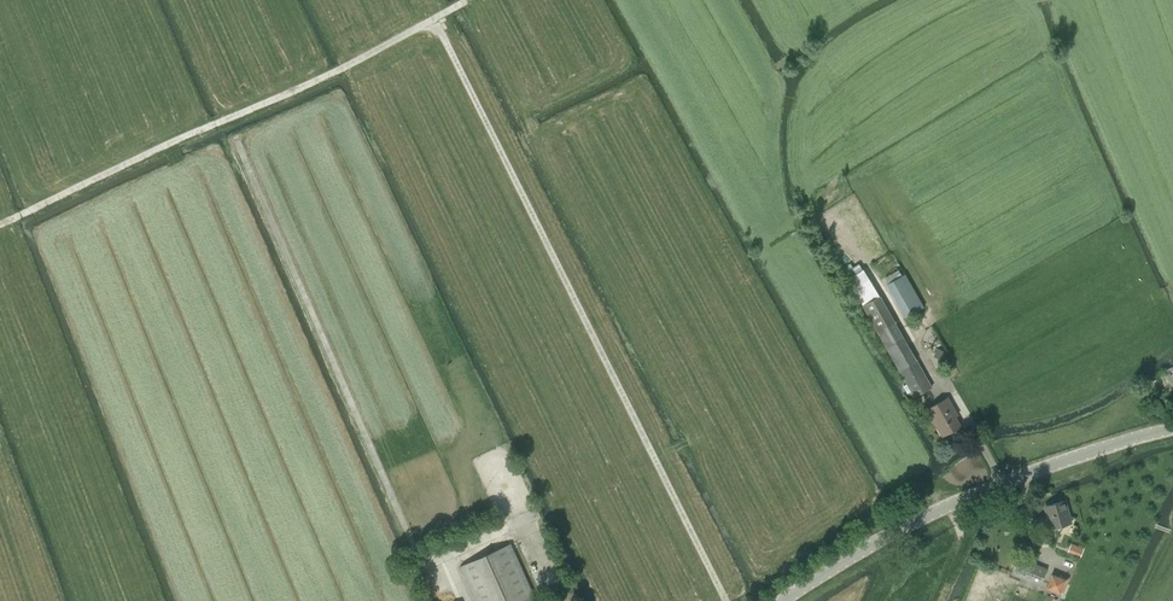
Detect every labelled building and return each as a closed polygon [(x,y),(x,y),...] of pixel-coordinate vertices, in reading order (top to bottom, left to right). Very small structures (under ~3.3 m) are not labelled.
[(842,263),(837,266),(844,277),(849,275),(848,274),(846,269),(842,263)] [(898,270),(885,277),(889,282),(901,275),(898,270)] [(932,387),(879,296),(862,306),(907,384),(911,391),(915,397),(932,387)] [(937,348),(934,357),(940,360),(944,351),(937,348)] [(1163,371),(1172,387),(1172,365),(1163,371)] [(907,384),(903,386),(907,393),(911,391),(907,384)] [(942,436),(960,426),(951,410),(953,409),(947,398),(927,409),(942,436)] [(1052,528),(1071,522),(1064,501),(1045,506),(1052,528)] [(1072,542),(1069,551),(1082,555),(1084,546),(1072,542)] [(510,544),(460,566),(476,600),(536,600),(510,544)] [(1040,584),(1046,569),(1017,558),(1014,568),(1021,571),(1020,576),(1040,584)] [(1062,593),(1068,578),(1061,575),(1060,576),(1053,574),(1048,587),(1062,593)]
